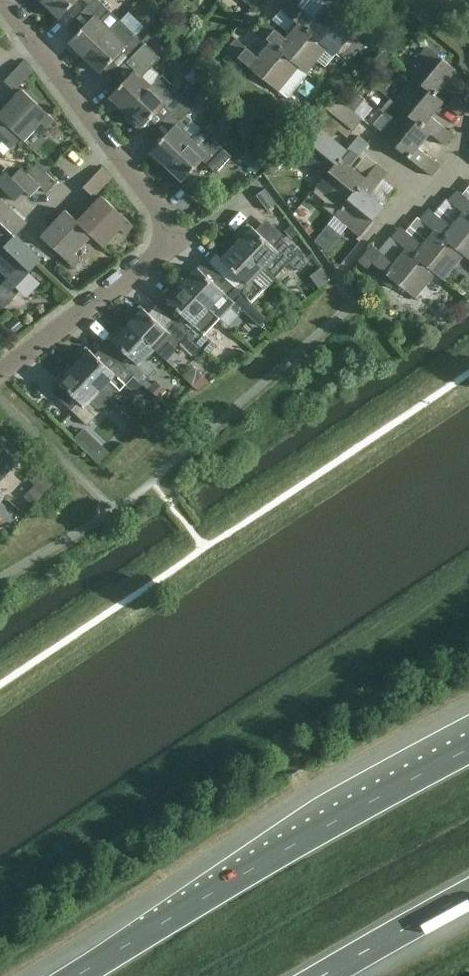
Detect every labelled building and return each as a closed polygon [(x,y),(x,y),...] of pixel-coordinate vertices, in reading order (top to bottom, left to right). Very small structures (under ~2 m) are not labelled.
[(45,2),(61,17),(77,0),(47,0),(45,2)] [(86,57),(111,30),(110,29),(102,21),(111,10),(100,0),(93,0),(89,4),(88,4),(67,26),(68,27),(82,13),(89,20),(66,44),(78,55),(81,52),(86,57)] [(253,7),(250,11),(251,12),(261,0),(245,0),(253,7)] [(315,20),(299,7),(293,2),(284,12),(295,21),(298,23),(298,22),(307,29),(306,30),(339,56),(335,53),(354,29),(358,32),(360,31),(327,5),(315,20)] [(130,8),(123,16),(135,28),(143,19),(130,8)] [(111,30),(86,57),(102,72),(122,51),(129,58),(130,59),(138,51),(146,43),(120,18),(110,29),(111,30)] [(266,39),(270,42),(271,41),(278,47),(278,48),(311,75),(311,74),(307,71),(318,58),(325,64),(334,54),(338,57),(339,56),(306,30),(307,29),(298,22),(298,23),(286,38),(274,28),(264,20),(256,31),(266,39)] [(279,90),(279,89),(288,96),(307,73),(310,76),(311,75),(278,48),(278,47),(271,41),(270,42),(258,57),(236,39),(227,49),(282,94),(283,93),(279,90)] [(435,95),(436,94),(456,69),(423,42),(422,44),(426,47),(407,70),(402,67),(401,68),(413,78),(413,77),(435,95)] [(160,56),(146,43),(138,51),(130,59),(129,58),(108,81),(110,82),(123,68),(130,74),(108,99),(119,109),(122,107),(126,111),(152,84),(142,75),(160,56)] [(33,71),(23,61),(5,80),(15,90),(33,71)] [(172,83),(162,74),(152,84),(126,111),(128,112),(125,115),(140,129),(163,105),(170,113),(171,113),(179,105),(187,97),(172,83)] [(443,100),(436,94),(435,95),(413,77),(413,78),(394,101),(390,98),(389,99),(400,109),(401,108),(422,126),(423,125),(431,131),(429,133),(444,144),(452,134),(430,116),(443,100)] [(0,113),(0,116),(13,128),(12,129),(20,137),(23,140),(41,122),(47,127),(54,119),(23,89),(0,113)] [(345,103),(355,111),(365,99),(355,91),(345,103)] [(466,103),(459,98),(455,94),(447,105),(457,113),(466,103)] [(347,151),(346,150),(332,138),(338,130),(347,138),(363,119),(334,95),(325,105),(327,107),(313,125),(319,131),(294,162),(296,163),(299,159),(322,178),(323,179),(336,163),(340,158),(341,158),(347,151)] [(195,104),(187,97),(179,105),(171,113),(170,113),(149,135),(150,136),(164,122),(171,129),(149,153),(160,164),(163,161),(167,165),(193,138),(183,129),(193,118),(187,113),(195,104)] [(420,167),(431,176),(440,165),(418,147),(429,133),(431,131),(423,125),(422,126),(401,108),(400,109),(381,132),(377,129),(376,130),(409,158),(420,167)] [(2,140),(10,148),(20,137),(12,129),(13,128),(0,116),(0,142),(2,140)] [(193,138),(167,165),(183,180),(204,159),(211,167),(212,168),(217,163),(228,151),(203,128),(193,138)] [(358,136),(346,150),(347,151),(341,158),(340,158),(336,163),(323,179),(322,178),(312,190),(314,191),(317,187),(340,207),(341,207),(359,186),(365,179),(365,178),(350,166),(360,155),(368,144),(358,136)] [(255,150),(246,160),(258,171),(267,162),(255,150)] [(34,160),(37,163),(44,169),(49,163),(39,154),(34,160)] [(40,186),(46,192),(56,181),(44,169),(37,163),(27,173),(40,186)] [(341,207),(340,207),(331,218),(332,219),(335,215),(359,235),(356,239),(357,240),(384,207),(368,194),(378,183),(386,173),(376,164),(365,178),(365,179),(359,186),(341,207)] [(30,196),(40,186),(27,173),(21,167),(12,177),(11,177),(24,190),(30,196)] [(83,186),(94,196),(112,177),(102,167),(83,186)] [(24,190),(11,177),(12,177),(5,171),(0,177),(0,186),(15,200),(24,190)] [(457,190),(449,200),(463,212),(464,211),(468,215),(468,201),(467,199),(467,198),(457,190)] [(92,235),(103,246),(121,228),(126,233),(134,225),(102,194),(77,220),(77,221),(92,235)] [(2,248),(16,234),(27,222),(1,198),(0,199),(0,246),(2,248)] [(285,217),(276,208),(267,217),(276,226),(285,217)] [(468,259),(468,215),(464,211),(463,212),(451,226),(439,217),(440,216),(429,208),(421,219),(435,230),(435,229),(443,236),(443,237),(464,254),(463,255),(468,259)] [(75,252),(92,235),(77,221),(77,220),(66,209),(41,235),(73,266),(81,257),(75,252)] [(252,226),(237,242),(264,267),(275,277),(290,261),(298,269),(306,261),(298,252),(281,236),(280,238),(273,246),(252,226)] [(444,278),(463,255),(464,254),(443,237),(443,236),(435,229),(435,230),(423,245),(411,235),(411,234),(401,226),(392,237),(406,248),(407,248),(415,254),(414,254),(436,272),(435,273),(447,282),(448,281),(444,278)] [(16,234),(2,248),(0,250),(0,269),(9,277),(4,283),(12,290),(42,258),(16,234)] [(254,277),(264,267),(237,242),(222,258),(243,277),(235,286),(243,294),(242,294),(251,302),(265,287),(254,277)] [(415,298),(435,273),(436,272),(414,254),(415,254),(407,248),(406,248),(395,263),(373,245),(359,261),(391,288),(396,282),(415,298)] [(251,302),(242,294),(243,294),(235,286),(213,265),(212,266),(226,279),(219,286),(198,266),(183,283),(220,318),(232,306),(240,314),(243,311),(251,303),(251,302)] [(28,297),(43,287),(37,278),(22,288),(28,297)] [(205,334),(220,318),(183,283),(168,299),(189,319),(182,327),(181,327),(189,335),(208,354),(217,345),(205,334)] [(455,305),(463,313),(468,308),(468,292),(455,305)] [(267,318),(251,303),(243,311),(259,326),(267,318)] [(181,327),(182,327),(159,306),(158,307),(172,320),(165,327),(144,308),(128,324),(155,349),(165,339),(175,349),(189,335),(181,327)] [(134,360),(127,367),(127,368),(134,375),(143,383),(156,369),(146,359),(155,349),(128,324),(124,329),(121,325),(110,337),(134,360)] [(111,400),(134,375),(127,368),(127,367),(105,346),(104,347),(118,361),(111,368),(86,346),(76,357),(79,360),(74,365),(111,400)] [(88,425),(111,400),(74,365),(72,367),(69,364),(56,378),(80,401),(72,409),(63,399),(62,400),(88,425)] [(5,476),(19,461),(0,444),(0,445),(2,447),(0,449),(0,481),(5,476)]
